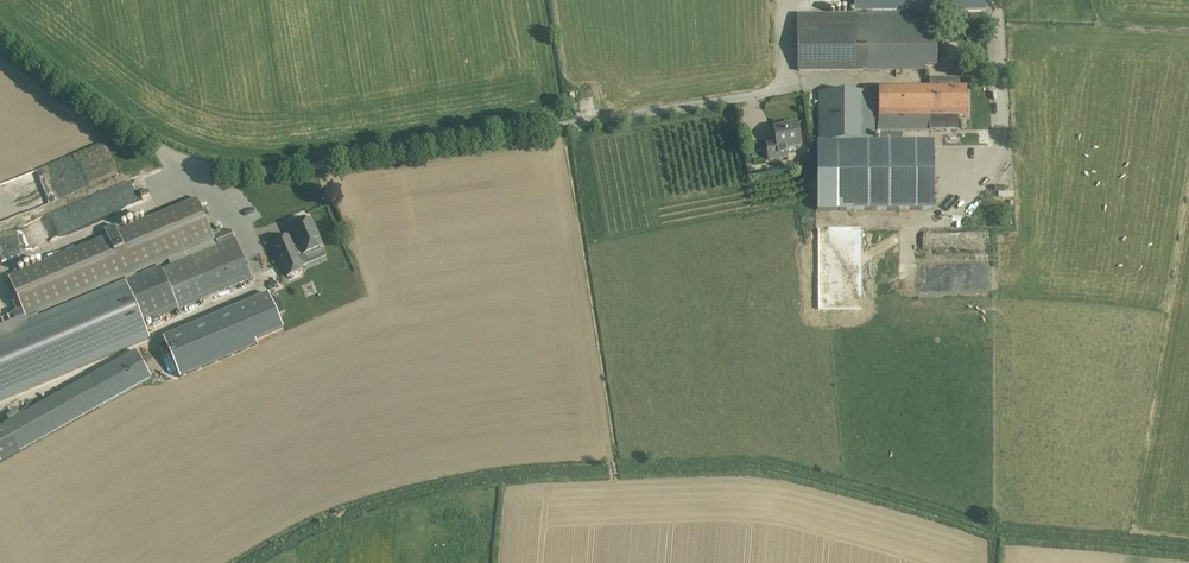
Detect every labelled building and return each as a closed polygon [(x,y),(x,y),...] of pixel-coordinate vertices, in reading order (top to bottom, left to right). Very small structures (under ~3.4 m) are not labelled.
[(986,11),(986,0),(854,0),(854,12),(986,11)] [(937,15),(798,14),(798,70),(914,70),(914,64),(937,64),(937,15)] [(966,88),(879,87),(879,131),(946,131),(946,117),(966,117),(966,88)] [(875,92),(819,92),(818,142),(827,142),(827,210),(934,210),(934,142),(875,142),(875,92)] [(800,147),(796,126),(775,129),(777,142),(767,144),(769,161),(787,158),(786,149),(800,147)] [(815,168),(813,151),(802,153),(805,169),(815,168)] [(247,286),(245,281),(252,278),(232,230),(214,238),(197,199),(118,232),(115,225),(104,230),(107,236),(9,278),(26,320),(125,279),(126,282),(144,324),(238,284),(240,289),(247,286)] [(291,229),(298,245),(299,247),(294,250),(294,249),(293,247),(288,237),(273,244),(278,256),(288,277),(303,271),(301,268),(326,257),(322,248),(323,248),(311,220),(291,229)] [(988,251),(989,234),(951,233),(950,250),(988,251)] [(908,286),(955,287),(955,269),(908,268),(908,286)] [(126,282),(0,335),(0,402),(150,339),(144,324),(126,282)] [(269,294),(164,339),(180,378),(258,346),(256,341),(284,330),(269,294)] [(20,453),(98,408),(151,379),(136,352),(4,426),(20,453)]
